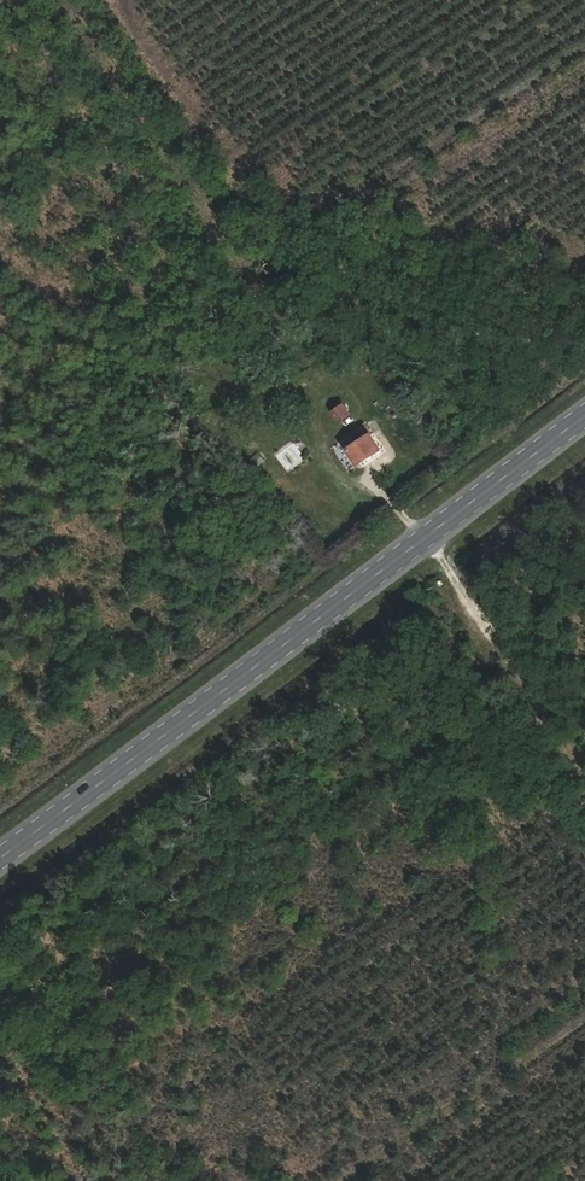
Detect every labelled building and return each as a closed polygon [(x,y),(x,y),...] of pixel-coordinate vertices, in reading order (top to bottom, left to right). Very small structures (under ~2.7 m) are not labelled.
[(345,402),(333,410),(341,422),(353,415),(345,402)] [(201,419),(221,411),(217,406),(200,418),(201,419)] [(385,449),(371,426),(345,443),(360,466),(385,449)] [(278,453),(288,468),(302,458),(292,443),(278,453)]
